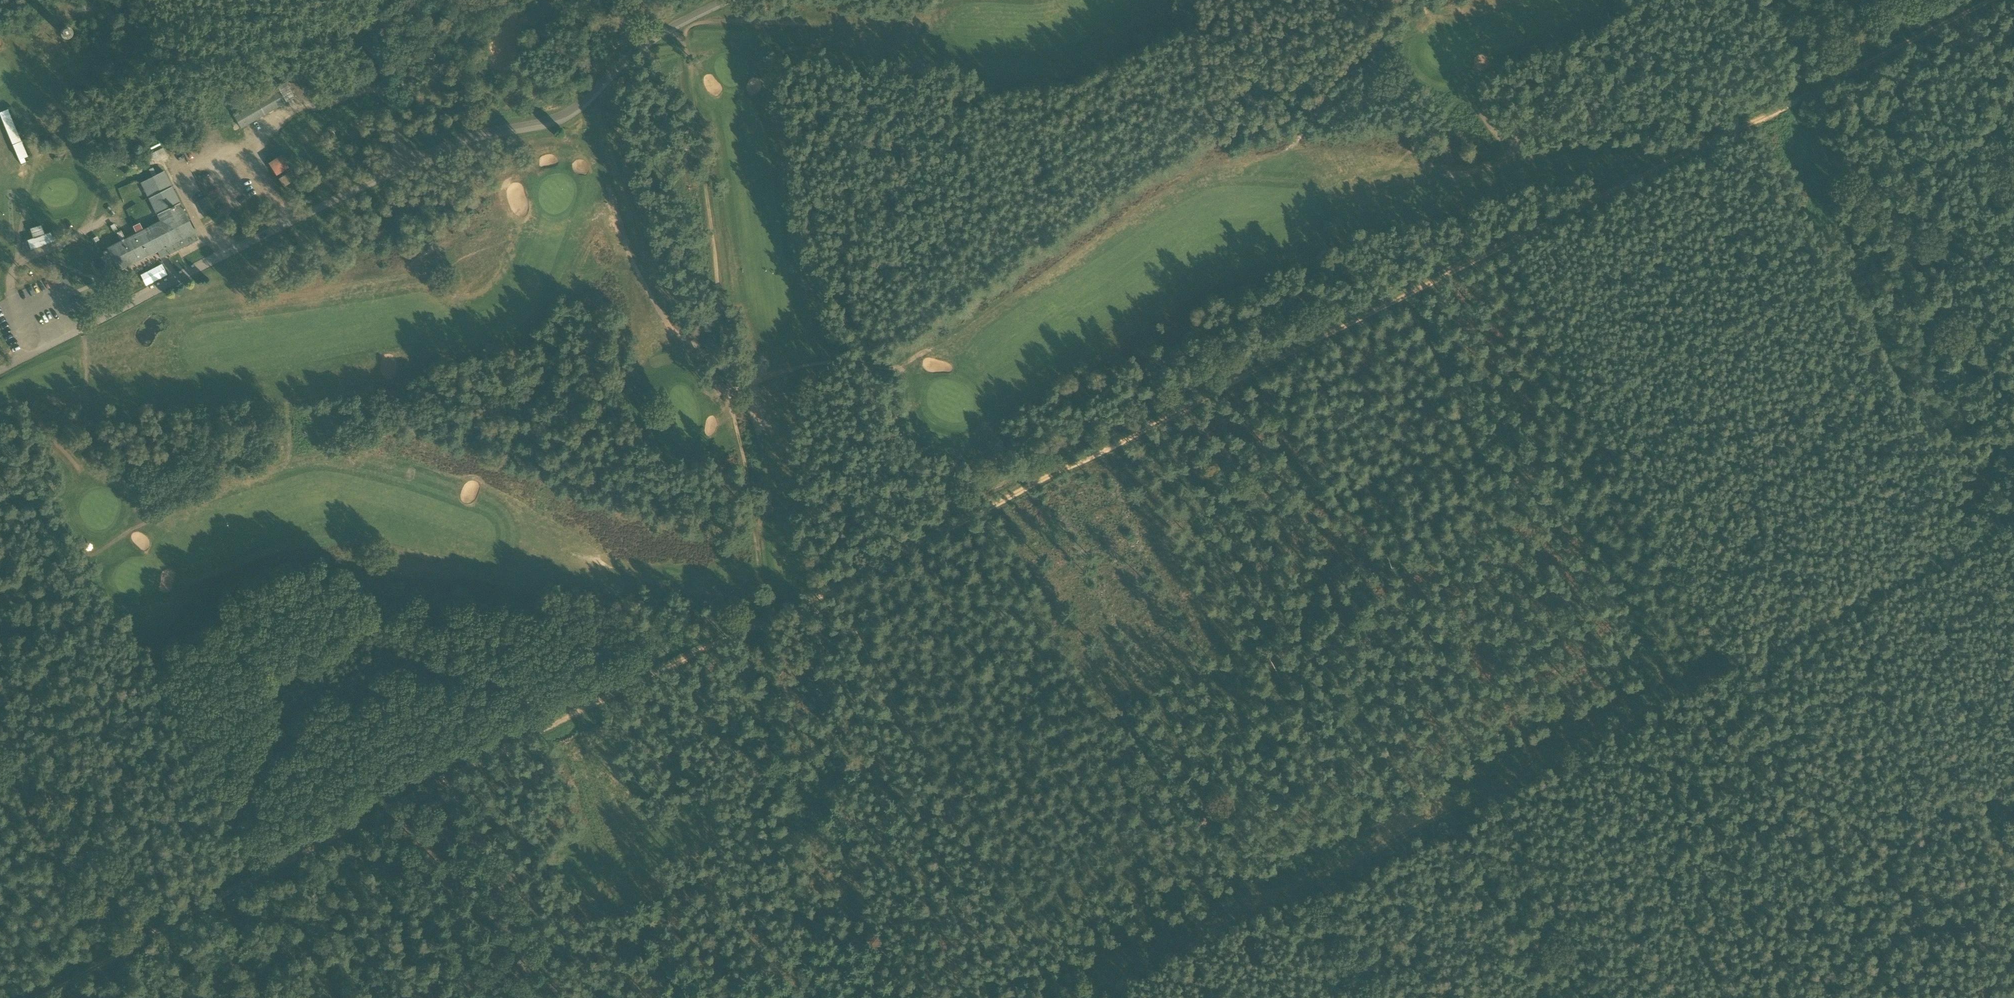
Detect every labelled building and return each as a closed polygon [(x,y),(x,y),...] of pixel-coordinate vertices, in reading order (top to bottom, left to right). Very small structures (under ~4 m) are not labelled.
[(241,129),(294,98),(286,84),(233,114),(241,129)] [(19,163),(27,159),(7,112),(0,115),(0,119),(19,163)] [(147,156),(152,166),(170,157),(165,147),(147,156)] [(268,163),(276,176),(288,169),(279,156),(268,163)] [(118,234),(121,240),(100,250),(112,274),(156,253),(160,259),(202,239),(169,171),(143,184),(161,220),(145,228),(142,222),(135,226),(138,232),(126,237),(123,231),(118,234)] [(278,179),(284,189),(296,181),(290,171),(278,179)] [(200,202),(207,216),(215,212),(208,197),(200,202)] [(28,228),(31,237),(43,233),(40,224),(28,228)] [(25,240),(29,250),(48,242),(44,233),(25,240)]
